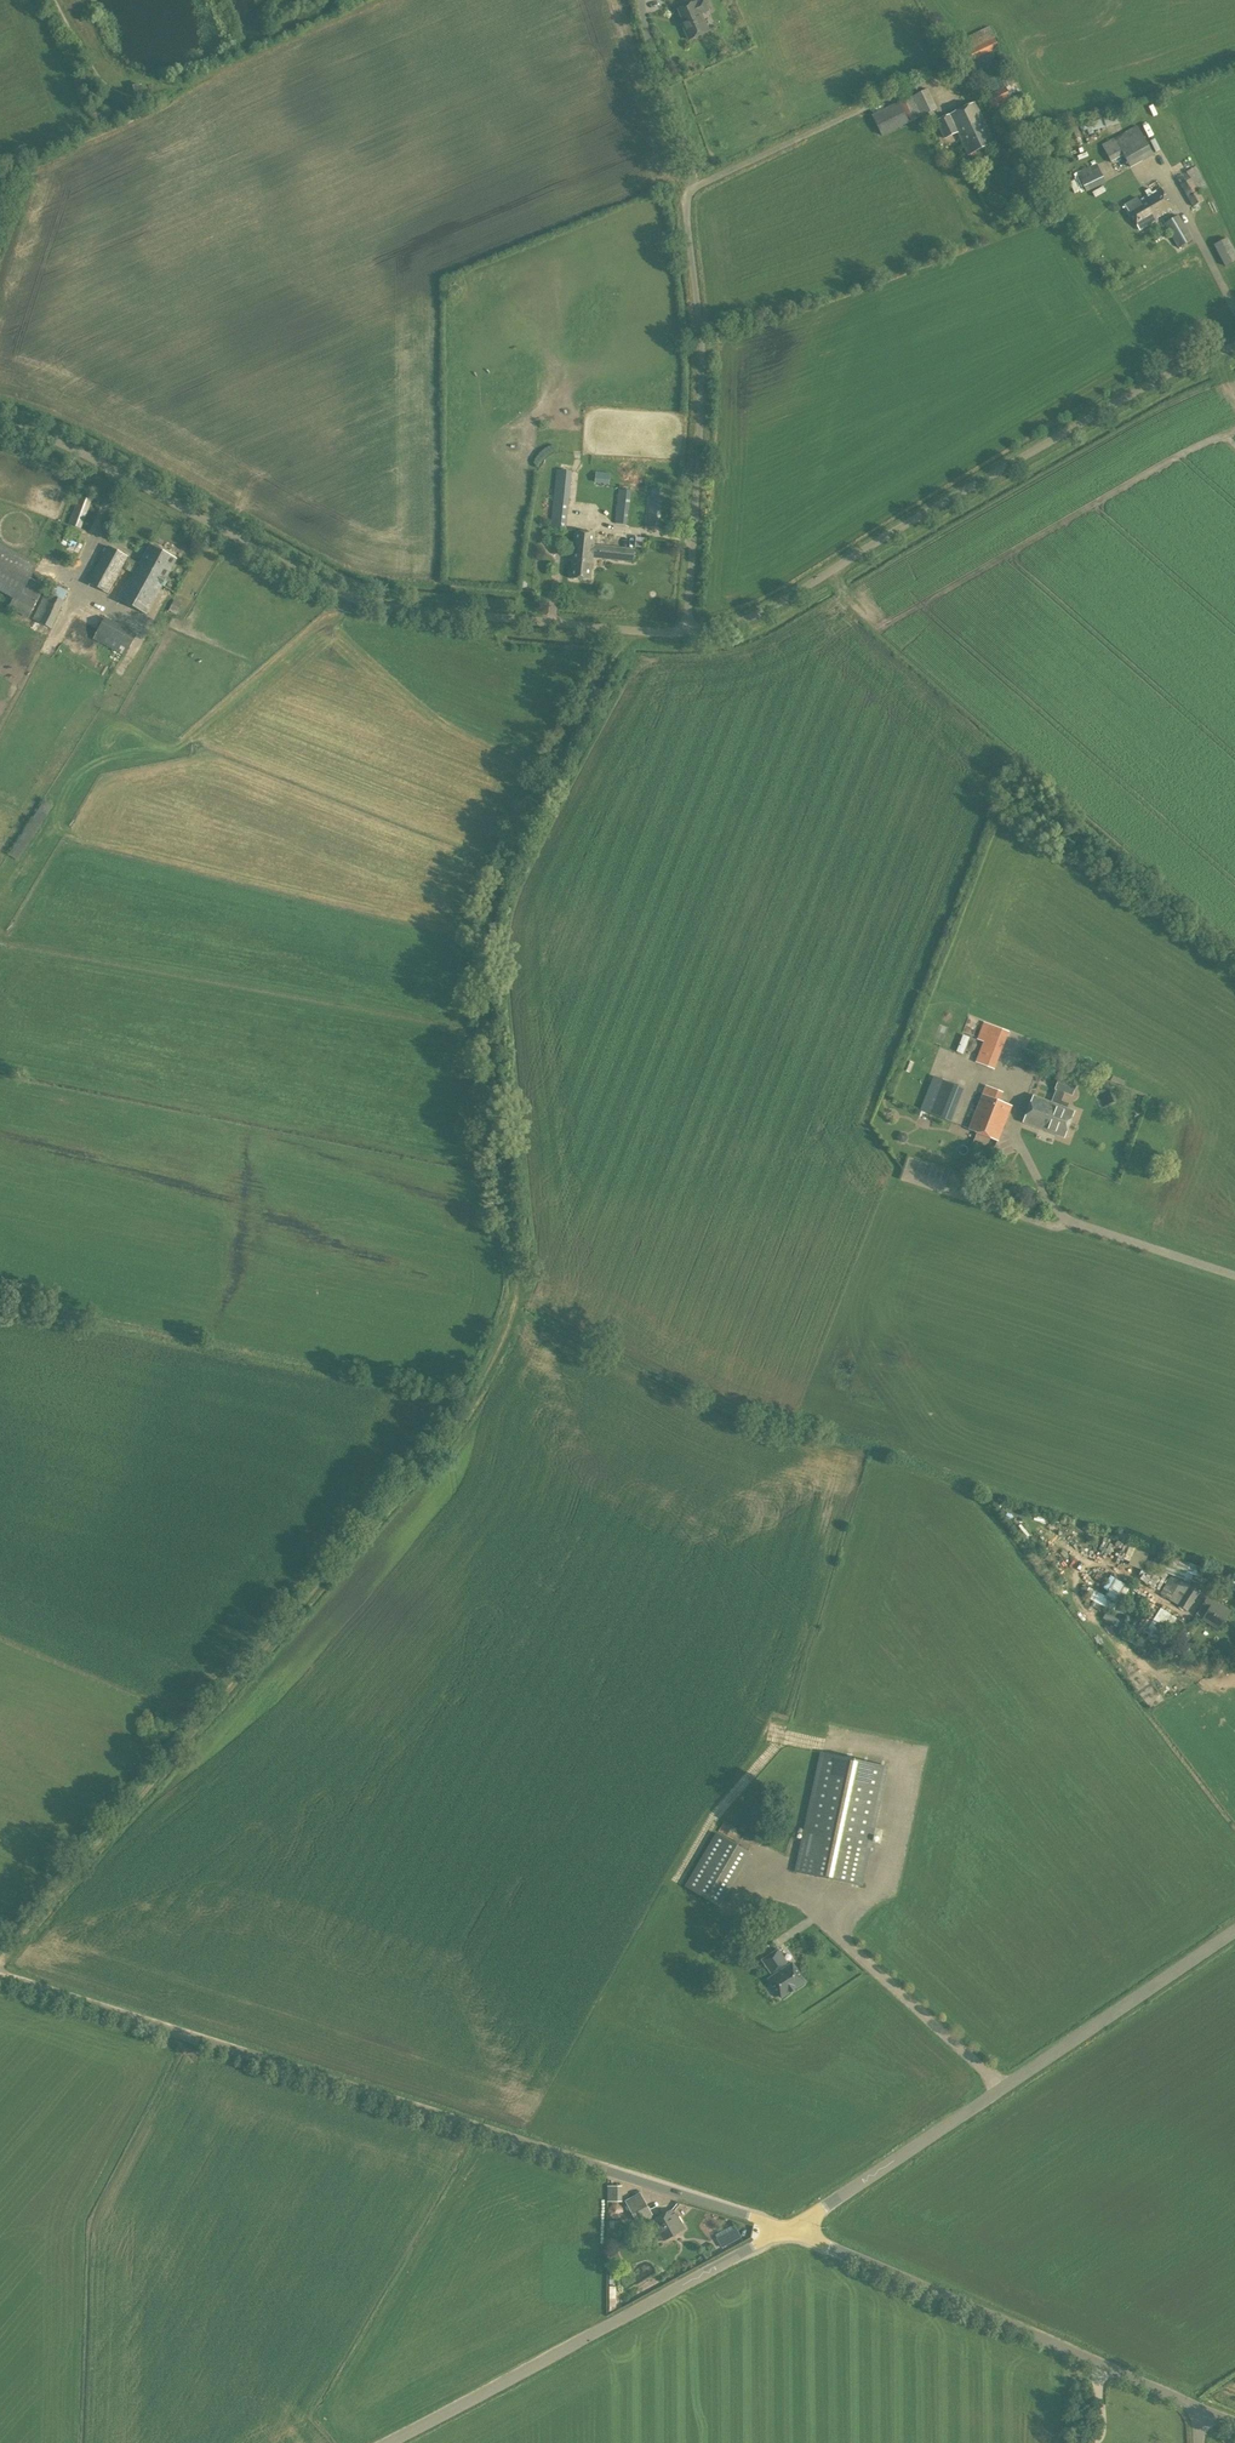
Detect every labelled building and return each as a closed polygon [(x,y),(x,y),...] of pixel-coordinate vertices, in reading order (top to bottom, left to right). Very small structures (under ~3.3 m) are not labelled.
[(704,0),(703,0),(696,3),(695,2),(678,10),(685,23),(682,24),(689,40),(708,31),(701,14),(708,10),(704,0)] [(993,51),(1000,48),(989,26),(958,42),(971,69),(996,57),(993,51)] [(1004,87),(985,96),(991,107),(1019,93),(1008,70),(998,75),(1004,87)] [(134,93),(144,91),(142,84),(133,86),(134,93)] [(942,117),(929,87),(900,100),(901,103),(874,115),(883,134),(910,121),(910,120),(922,115),(927,124),(935,121),(941,132),(942,131),(945,137),(959,131),(965,143),(972,140),(965,125),(969,124),(961,108),(942,117)] [(972,140),(965,143),(969,152),(994,141),(976,101),(961,108),(969,124),(965,125),(972,140)] [(1118,115),(1104,119),(1106,127),(1120,123),(1118,115)] [(1153,156),(1137,125),(1102,144),(1111,162),(1124,155),(1130,168),(1153,156)] [(1193,207),(1204,200),(1199,192),(1207,187),(1195,167),(1176,178),(1193,207)] [(1086,192),(1106,183),(1099,168),(1079,177),(1086,192)] [(1144,196),(1156,217),(1173,207),(1161,186),(1151,192),(1149,188),(1145,191),(1147,194),(1144,196)] [(1157,219),(1156,217),(1144,196),(1140,198),(1139,196),(1126,203),(1141,228),(1157,219)] [(1179,249),(1193,240),(1178,215),(1164,224),(1179,249)] [(1234,261),(1234,253),(1227,238),(1214,245),(1225,266),(1234,261)] [(566,529),(572,471),(556,470),(551,527),(566,529)] [(593,471),(593,483),(609,484),(609,471),(593,471)] [(659,528),(663,489),(652,488),(647,527),(659,528)] [(629,510),(631,491),(619,490),(615,523),(627,524),(628,510),(629,510)] [(76,504),(69,523),(80,527),(91,500),(75,494),(72,503),(76,504)] [(68,528),(66,535),(78,539),(81,532),(68,528)] [(595,556),(596,544),(597,532),(578,530),(573,578),(593,580),(595,556)] [(30,578),(38,564),(0,544),(0,591),(14,599),(8,609),(27,619),(47,584),(37,578),(36,581),(30,578)] [(148,613),(179,558),(152,544),(142,562),(110,545),(89,582),(110,593),(124,567),(136,574),(122,599),(148,613)] [(596,544),(595,556),(635,560),(637,548),(596,544)] [(32,620),(49,628),(67,591),(50,583),(32,620)] [(176,614),(182,604),(174,600),(169,610),(176,614)] [(84,619),(76,615),(65,635),(90,649),(94,640),(100,644),(103,642),(126,654),(138,633),(107,617),(101,627),(84,618),(84,619)] [(44,800),(8,851),(16,857),(52,806),(44,800)] [(994,1068),(1008,1030),(983,1021),(977,1038),(983,1041),(975,1061),(994,1068)] [(907,1061),(903,1070),(909,1072),(912,1063),(907,1061)] [(951,1122),(964,1087),(933,1075),(919,1110),(951,1122)] [(1059,1076),(1055,1087),(1057,1088),(1051,1101),(1035,1095),(1024,1122),(1064,1138),(1075,1110),(1060,1104),(1065,1092),(1072,1095),(1077,1083),(1059,1076)] [(984,1135),(985,1135),(985,1134),(996,1138),(1009,1104),(998,1100),(1002,1091),(985,1085),(969,1128),(979,1132),(979,1133),(980,1133),(980,1134),(980,1135),(981,1135),(982,1136),(983,1136),(984,1135)] [(948,1182),(952,1170),(909,1155),(905,1167),(948,1182)] [(1145,1563),(1151,1565),(1155,1552),(1150,1550),(1151,1548),(1137,1544),(1137,1545),(1130,1542),(1124,1560),(1130,1562),(1129,1565),(1143,1570),(1145,1563)] [(1156,1550),(1151,1567),(1168,1572),(1185,1578),(1190,1562),(1173,1557),(1156,1550)] [(1171,1576),(1160,1593),(1170,1599),(1188,1610),(1199,1591),(1182,1580),(1181,1582),(1171,1576)] [(1120,1604),(1129,1587),(1125,1585),(1116,1601),(1120,1604)] [(1208,1597),(1197,1614),(1219,1628),(1230,1611),(1208,1597)] [(1160,1638),(1174,1618),(1159,1607),(1145,1628),(1160,1638)] [(1106,1611),(1102,1618),(1114,1624),(1117,1617),(1106,1611)] [(797,1871),(860,1885),(885,1766),(823,1753),(797,1871)] [(686,1886),(717,1905),(748,1851),(717,1833),(686,1886)] [(805,1982),(792,1963),(789,1965),(782,1955),(769,1963),(776,1973),(768,1979),(781,1998),(796,1989),(795,1988),(805,1982)] [(606,2184),(606,2200),(621,2200),(621,2184),(606,2184)] [(642,2195),(627,2202),(636,2220),(651,2212),(642,2195)] [(673,2209),(653,2219),(664,2240),(685,2228),(680,2219),(679,2220),(673,2209)] [(725,2234),(729,2243),(741,2237),(736,2228),(725,2234)]
